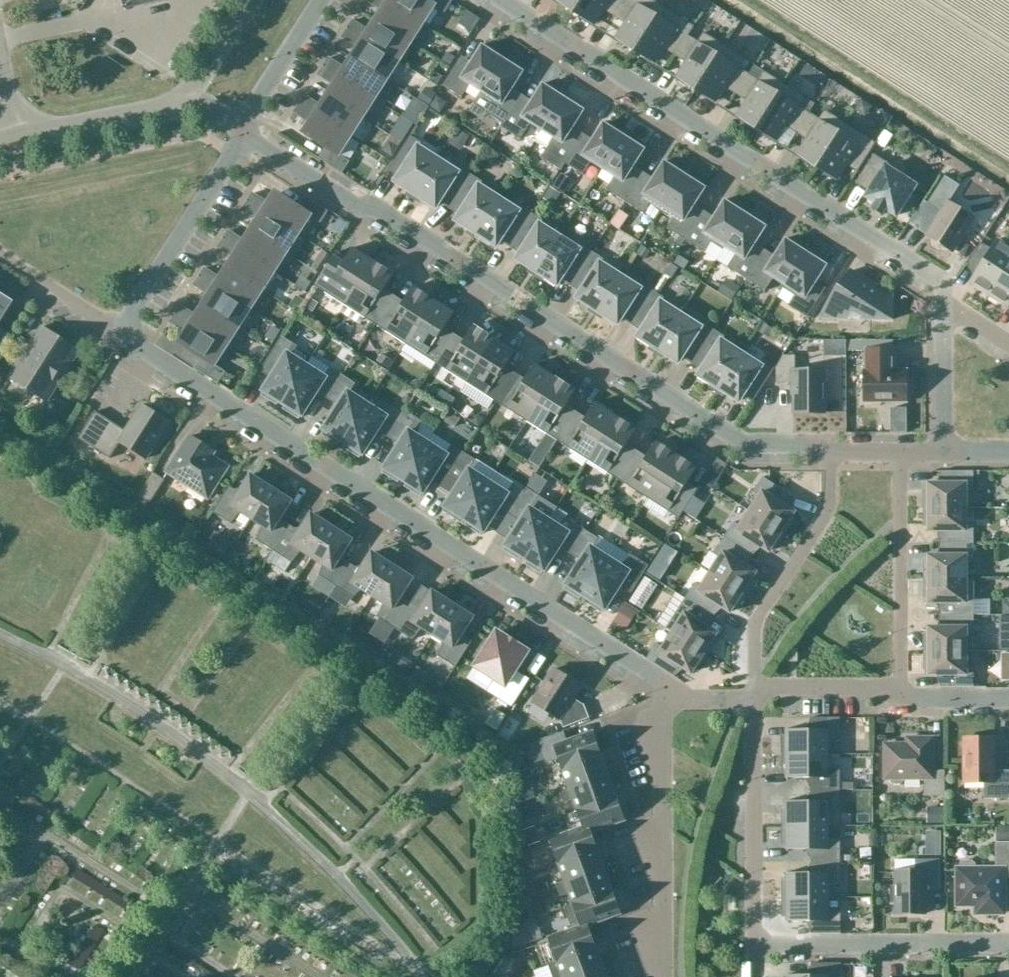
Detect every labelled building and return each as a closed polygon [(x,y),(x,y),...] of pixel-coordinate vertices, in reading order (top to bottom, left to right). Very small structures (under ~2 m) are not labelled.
[(410,43),(422,24),(385,0),(366,0),(384,11),(377,21),(410,43)] [(422,24),(434,5),(445,12),(451,1),(450,0),(385,0),(422,24)] [(576,12),(583,0),(559,0),(557,3),(566,8),(568,6),(576,12)] [(626,0),(583,0),(576,12),(584,17),(582,19),(591,24),(602,8),(615,16),(626,0)] [(636,50),(664,7),(654,0),(626,0),(615,16),(629,25),(618,41),(627,47),(628,45),(636,50)] [(664,7),(636,50),(644,56),(643,57),(652,63),(663,46),(676,55),(689,35),(695,26),(664,7)] [(459,24),(472,32),(480,20),(467,12),(459,24)] [(347,28),(398,61),(410,43),(377,21),(371,31),(353,20),(348,28),(347,28)] [(353,59),(386,80),(398,61),(347,28),(346,29),(347,29),(342,37),(360,48),(353,59)] [(697,89),(725,45),(704,32),(699,41),(689,35),(676,55),(689,64),(679,80),(688,86),(689,84),(697,89)] [(483,91),(505,55),(482,44),(482,45),(483,46),(469,67),(459,61),(444,85),(462,97),(471,83),(483,91)] [(725,45),(697,89),(705,94),(704,96),(713,102),(723,85),(737,94),(750,73),(745,70),(750,62),(745,59),(746,59),(725,45)] [(449,67),(455,59),(447,54),(442,62),(449,67)] [(485,112),(503,123),(504,124),(520,99),(509,93),(523,71),(524,72),(525,71),(505,55),(483,91),(494,98),(485,112)] [(323,66),(374,99),(386,80),(353,59),(347,69),(329,58),(324,66),(323,65),(323,66)] [(755,65),(750,73),(759,80),(765,71),(755,65)] [(374,99),(323,66),(322,66),(323,67),(318,75),(336,86),(329,96),(362,117),(374,99)] [(749,123),(757,128),(786,84),(765,71),(759,80),(750,73),(737,94),(750,102),(739,119),(748,125),(749,123)] [(437,86),(442,78),(435,74),(430,81),(437,86)] [(504,124),(503,123),(501,126),(521,139),(532,122),(543,130),(566,93),(543,83),(542,84),(544,85),(530,106),(520,99),(504,124)] [(806,97),(786,84),(757,128),(766,133),(764,135),(773,141),(784,124),(797,133),(810,112),(801,106),(806,97)] [(419,100),(428,106),(435,95),(426,89),(419,100)] [(566,93),(543,130),(555,137),(542,157),(562,170),(566,163),(565,162),(580,138),(570,131),(583,110),(585,111),(585,110),(566,93)] [(813,106),(818,98),(813,94),(808,103),(813,106)] [(299,103),(350,136),(362,117),(329,96),(323,107),(305,95),(300,103),(299,103)] [(440,115),(447,103),(436,96),(429,108),(440,115)] [(403,116),(416,124),(427,107),(414,99),(403,116)] [(872,107),(862,100),(856,111),(863,115),(868,114),(872,107)] [(350,136),(299,103),(298,104),(299,104),(294,112),(312,124),(305,135),(326,148),(320,158),(342,172),(349,161),(338,155),(350,136)] [(810,112),(797,133),(811,141),(800,158),(809,164),(810,162),(818,167),(846,123),(826,110),(820,118),(810,112)] [(565,162),(566,163),(584,174),(592,161),(604,168),(627,132),(604,122),(603,123),(604,124),(591,145),(580,138),(565,162)] [(846,123),(818,167),(826,172),(825,174),(834,180),(845,163),(858,172),(877,143),(846,123)] [(392,136),(401,142),(405,135),(396,129),(392,136)] [(449,144),(461,151),(469,138),(457,130),(449,144)] [(877,142),(885,147),(892,135),(885,130),(877,142)] [(646,149),(627,132),(604,168),(615,176),(607,189),(626,201),(641,177),(631,170),(644,149),(645,150),(646,149)] [(408,193),(414,197),(438,160),(419,147),(422,142),(411,135),(389,170),(399,176),(396,180),(410,190),(408,193)] [(383,151),(392,157),(398,148),(388,142),(383,151)] [(493,166),(498,158),(488,151),(483,159),(493,166)] [(883,214),(886,209),(897,216),(903,206),(907,209),(914,198),(910,195),(916,185),(887,167),(889,163),(874,154),(856,182),(870,191),(866,196),(877,203),(873,208),(883,214)] [(439,202),(450,208),(472,174),(460,167),(457,172),(438,160),(414,197),(420,201),(422,197),(437,206),(439,202)] [(652,183),(641,177),(626,201),(644,213),(651,203),(662,210),(687,171),(664,161),(664,162),(665,162),(652,183)] [(951,165),(947,171),(955,177),(959,170),(951,165)] [(687,171),(662,210),(674,218),(667,228),(686,240),(702,216),(691,209),(705,188),(706,189),(707,188),(687,171)] [(472,174),(450,208),(460,215),(457,219),(471,228),(469,232),(475,236),(499,198),(480,186),(483,181),(472,174)] [(571,181),(560,175),(553,186),(563,192),(571,181)] [(927,235),(954,252),(963,238),(967,231),(975,218),(949,202),(960,185),(946,176),(928,203),(942,211),(927,235)] [(550,188),(543,198),(554,205),(561,195),(550,188)] [(1002,191),(994,203),(1008,212),(1008,196),(1002,191)] [(247,201),(298,234),(310,215),(320,222),(327,211),(305,197),(299,206),(278,193),(271,204),(253,193),(248,201),(247,200),(247,201)] [(499,198),(475,236),(481,240),(483,236),(497,245),(500,241),(510,247),(532,213),(521,205),(518,211),(499,198)] [(702,216),(686,240),(705,252),(712,242),(724,250),(726,246),(725,246),(748,210),(725,199),(724,201),(726,201),(712,222),(702,216)] [(253,231),(286,253),(298,234),(247,201),(246,201),(247,202),(242,210),(260,221),(253,231)] [(724,250),(717,260),(747,279),(762,254),(752,248),(765,227),(767,228),(767,226),(748,210),(725,246),(726,246),(724,250)] [(620,230),(629,217),(620,211),(611,224),(620,230)] [(529,271),(535,275),(559,237),(540,225),(543,220),(532,213),(510,247),(520,254),(517,258),(532,267),(529,271)] [(340,217),(333,227),(343,234),(350,223),(340,217)] [(223,238),(222,238),(274,271),(286,253),(253,231),(247,242),(229,230),(224,238),(223,238)] [(967,231),(963,238),(975,246),(980,239),(967,231)] [(561,279),(571,286),(593,251),(582,244),(579,249),(559,237),(535,275),(541,279),(544,275),(558,284),(561,279)] [(229,269),(262,290),(274,271),(222,238),(222,239),(223,239),(218,247),(236,259),(229,269)] [(773,261),(762,254),(747,279),(766,291),(774,277),(785,284),(786,285),(809,249),(786,238),(785,239),(786,240),(773,261)] [(989,295),(1008,264),(1008,246),(998,239),(992,249),(981,243),(967,265),(978,271),(970,283),(989,295)] [(642,245),(636,253),(646,260),(651,251),(642,245)] [(328,289),(347,302),(373,261),(354,249),(355,248),(354,247),(341,268),(330,261),(315,285),(326,292),(328,289)] [(785,284),(783,288),(795,295),(789,305),(808,317),(808,316),(822,295),(823,293),(813,286),(826,265),(827,266),(828,265),(809,249),(786,285),(785,284)] [(604,259),(593,251),(571,286),(581,292),(578,297),(592,306),(590,310),(596,314),(620,276),(601,264),(604,259)] [(318,272),(329,256),(323,252),(312,268),(318,272)] [(686,271),(690,264),(679,256),(674,264),(686,271)] [(373,261),(347,302),(367,314),(365,317),(376,324),(391,300),(381,294),(394,273),(393,272),(392,273),(373,261)] [(672,279),(678,269),(671,264),(664,274),(672,279)] [(989,295),(1008,307),(1008,305),(1008,264),(989,295)] [(262,290),(229,269),(223,279),(205,268),(199,276),(250,309),(262,290)] [(822,317),(891,320),(892,297),(851,271),(822,317)] [(212,296),(205,306),(238,328),(250,309),(199,276),(194,285),(212,296)] [(301,276),(295,285),(309,293),(314,285),(315,284),(312,282),(301,276)] [(620,276),(596,314),(602,317),(604,314),(619,323),(621,318),(632,325),(654,290),(642,283),(639,288),(620,276)] [(739,290),(725,281),(718,293),(731,301),(739,290)] [(704,298),(709,290),(701,284),(696,293),(704,298)] [(391,300),(376,324),(387,331),(389,328),(408,340),(434,300),(415,288),(416,287),(414,286),(401,307),(391,300)] [(650,349),(657,352),(681,315),(662,302),(665,297),(654,290),(632,325),(642,331),(639,336),(653,345),(650,349)] [(15,301),(0,292),(0,324),(15,301)] [(304,301),(296,296),(289,307),(297,312),(304,301)] [(434,300),(408,340),(427,353),(425,356),(436,363),(452,339),(442,332),(455,312),(454,311),(453,312),(434,300)] [(175,313),(226,346),(238,328),(205,306),(199,317),(181,305),(176,313),(175,313)] [(226,346),(175,313),(174,314),(175,314),(170,322),(188,334),(181,345),(202,358),(195,368),(218,382),(225,372),(214,365),(226,346)] [(682,357),(692,363),(714,329),(703,322),(700,327),(681,315),(657,352),(663,356),(665,352),(679,361),(682,357)] [(774,330),(763,323),(757,332),(768,339),(774,330)] [(462,345),(452,339),(436,363),(448,370),(450,367),(469,379),(495,339),(475,326),(476,325),(475,325),(462,345)] [(42,326),(10,377),(47,401),(80,350),(42,326)] [(273,343),(280,332),(272,327),(265,338),(273,343)] [(12,335),(0,328),(0,354),(12,335)] [(711,387),(717,391),(741,354),(722,341),(725,336),(714,329),(692,363),(702,370),(699,374),(714,383),(711,387)] [(268,359),(260,371),(272,378),(262,394),(278,404),(280,400),(283,402),(307,365),(289,354),(295,344),(282,336),(268,359)] [(486,394),(497,402),(512,378),(502,371),(515,351),(514,350),(514,351),(495,339),(469,379),(488,391),(486,394)] [(867,349),(894,349),(894,339),(847,340),(847,349),(867,349)] [(907,401),(907,394),(911,390),(911,381),(907,377),(907,370),(894,370),(894,349),(867,349),(867,370),(865,371),(865,401),(907,401)] [(377,362),(388,369),(393,361),(382,354),(377,362)] [(741,354),(717,391),(723,395),(726,391),(740,400),(743,396),(753,402),(775,368),(764,361),(761,366),(741,354)] [(776,368),(776,383),(794,383),(794,413),(825,413),(825,370),(796,370),(796,355),(784,355),(776,368)] [(307,365),(283,402),(286,404),(284,408),(300,418),(318,390),(329,398),(343,375),(313,356),(307,365)] [(512,378),(497,402),(508,409),(510,406),(529,418),(555,377),(536,365),(537,364),(536,363),(523,384),(512,378)] [(356,383),(343,375),(329,398),(340,405),(322,432),(338,443),(340,439),(343,441),(367,404),(350,392),(356,383)] [(574,390),(555,377),(529,418),(549,430),(547,433),(558,440),(573,416),(563,410),(576,389),(575,389),(574,390)] [(443,402),(465,416),(477,397),(455,383),(443,402)] [(573,416),(558,440),(569,447),(571,444),(590,457),(616,416),(597,404),(597,403),(596,402),(583,423),(573,416)] [(385,415),(367,404),(343,441),(347,443),(344,447),(360,457),(378,429),(389,436),(404,414),(391,406),(385,415)] [(96,411),(79,438),(110,458),(121,442),(146,458),(169,422),(142,405),(126,430),(96,411)] [(902,430),(903,408),(889,407),(888,429),(902,430)] [(404,414),(389,436),(400,444),(383,471),(399,481),(401,478),(404,480),(428,443),(418,436),(422,421),(406,410),(404,414)] [(447,413),(441,422),(453,430),(459,420),(447,413)] [(478,429),(485,419),(479,416),(473,417),(469,423),(478,429)] [(607,472),(618,479),(634,455),(624,449),(637,428),(636,427),(635,428),(616,416),(590,457),(609,469),(607,472)] [(168,471),(208,497),(227,467),(211,456),(214,451),(190,436),(168,471)] [(634,455),(618,479),(630,486),(632,483),(651,495),(677,455),(657,443),(658,442),(657,441),(644,462),(634,455)] [(444,484),(464,452),(452,445),(446,454),(428,443),(404,480),(407,482),(405,485),(421,496),(433,477),(444,484)] [(535,451),(529,460),(540,467),(545,458),(535,451)] [(465,519),(489,481),(471,470),(477,460),(464,452),(444,484),(455,491),(443,510),(459,520),(461,517),(465,519)] [(677,455),(651,495),(670,508),(668,511),(679,518),(694,494),(684,487),(698,467),(696,466),(696,467),(677,455)] [(710,469),(703,480),(713,486),(720,476),(710,469)] [(925,489),(925,507),(966,507),(966,489),(974,489),(974,471),(943,471),(943,483),(928,483),(928,489),(925,489)] [(138,496),(150,503),(165,479),(153,472),(138,496)] [(252,518),(271,488),(251,475),(239,492),(229,486),(213,512),(231,523),(241,512),(252,518)] [(750,511),(785,533),(794,518),(791,517),(795,512),(782,503),(789,493),(763,477),(753,492),(759,496),(750,511)] [(489,481),(465,519),(468,521),(466,524),(482,534),(487,526),(496,512),(507,519),(525,491),(524,491),(513,483),(507,493),(489,481)] [(509,540),(504,549),(520,559),(522,555),(525,557),(549,520),(557,507),(540,496),(526,487),(524,491),(525,491),(507,519),(518,526),(509,540)] [(256,539),(274,551),(290,525),(280,518),(292,501),(271,488),(252,518),(262,525),(256,539)] [(697,520),(706,505),(695,498),(685,513),(697,520)] [(943,530),(943,543),(974,543),(974,524),(966,524),(966,507),(925,507),(925,525),(928,525),(928,530),(943,530)] [(734,521),(724,537),(750,554),(757,543),(769,551),(772,546),(775,548),(785,533),(750,511),(747,516),(741,526),(734,521)] [(274,551),(268,560),(285,572),(291,562),(302,550),(312,557),(332,526),(311,513),(300,531),(290,525),(274,551)] [(571,553),(586,530),(573,522),(573,523),(565,517),(559,526),(549,520),(525,557),(528,559),(526,563),(542,573),(560,545),(571,553)] [(332,526),(312,557),(323,564),(319,575),(337,586),(351,563),(341,557),(352,539),(332,526)] [(586,596),(610,559),(592,547),(598,538),(586,530),(571,553),(582,560),(565,587),(580,598),(583,594),(586,596)] [(232,545),(214,533),(206,545),(224,557),(232,545)] [(721,557),(711,572),(746,594),(756,579),(753,577),(756,572),(743,564),(750,554),(724,537),(714,553),(721,557)] [(974,543),(943,543),(943,555),(929,555),(929,561),(925,561),(925,579),(966,579),(966,561),(974,561),(974,543)] [(677,554),(664,546),(646,574),(659,582),(677,554)] [(351,563),(337,586),(354,597),(354,595),(362,589),(373,596),(392,565),(372,552),(361,570),(351,563)] [(610,559),(586,596),(589,598),(587,602),(603,612),(620,584),(632,591),(648,565),(632,555),(620,565),(610,559)] [(413,578),(392,565),(373,596),(383,602),(377,617),(381,619),(395,628),(411,602),(401,596),(413,578)] [(685,598),(711,614),(718,604),(730,612),(733,607),(737,609),(746,594),(711,572),(705,581),(702,587),(695,583),(685,598)] [(645,576),(629,602),(641,610),(657,584),(645,576)] [(974,579),(966,579),(925,579),(925,597),(929,597),(929,602),(944,602),(944,615),(974,615),(974,579)] [(411,602),(395,628),(413,639),(423,628),(433,634),(453,604),(433,591),(432,592),(421,609),(411,602)] [(685,598),(666,628),(707,655),(717,640),(714,638),(717,633),(704,625),(711,614),(685,598)] [(302,611),(314,618),(320,609),(308,602),(302,611)] [(453,604),(433,634),(444,641),(438,655),(456,667),(472,641),(462,634),(473,617),(453,604)] [(625,606),(614,622),(627,630),(637,614),(625,606)] [(323,611),(317,620),(328,627),(333,618),(323,611)] [(984,626),(1000,622),(997,611),(981,615),(984,626)] [(974,633),(974,615),(944,615),(944,627),(929,627),(929,633),(925,633),(925,651),(967,651),(967,633),(974,633)] [(707,655),(666,628),(665,629),(672,633),(663,647),(656,643),(646,659),(672,675),(679,665),(691,673),(695,668),(698,670),(707,655)] [(517,645),(518,643),(508,637),(507,638),(497,632),(476,666),(496,679),(488,691),(512,706),(529,679),(515,670),(527,651),(517,645)] [(998,634),(998,649),(1008,649),(1008,634),(998,634)] [(388,648),(381,660),(393,667),(401,656),(388,648)] [(787,648),(787,661),(798,661),(798,648),(787,648)] [(967,651),(925,651),(925,669),(929,669),(929,674),(944,674),(944,687),(974,687),(974,668),(967,668),(967,651)] [(1001,681),(1008,681),(1008,652),(1001,652),(1001,681)] [(418,665),(410,678),(425,688),(433,674),(418,665)] [(560,720),(563,728),(590,718),(584,704),(582,705),(569,697),(577,683),(554,669),(533,702),(560,720)] [(433,678),(429,684),(436,689),(440,682),(433,678)] [(484,727),(497,735),(504,724),(491,715),(484,727)] [(782,736),(782,754),(827,754),(827,741),(840,741),(840,717),(811,717),(811,730),(787,730),(787,736),(782,736)] [(504,726),(498,736),(509,743),(512,737),(511,730),(504,726)] [(563,733),(540,741),(548,764),(560,759),(563,770),(601,756),(593,735),(568,744),(563,733)] [(907,738),(907,744),(885,744),(885,778),(889,778),(889,780),(893,784),(901,784),(905,780),(905,778),(924,778),(924,795),(945,795),(945,769),(933,769),(933,738),(907,738)] [(964,782),(984,782),(984,798),(1008,798),(1008,770),(994,770),(994,738),(964,738),(964,782)] [(632,754),(619,756),(622,776),(635,774),(632,754)] [(811,778),(811,790),(840,790),(840,783),(840,767),(827,767),(827,754),(782,754),(782,772),(787,772),(787,778),(811,778)] [(601,756),(563,770),(571,790),(608,776),(601,756)] [(574,800),(578,810),(615,797),(608,776),(571,790),(561,794),(564,804),(574,800)] [(524,801),(535,797),(529,782),(518,786),(524,801)] [(787,808),(782,808),(782,826),(827,826),(827,813),(840,813),(840,790),(811,790),(811,802),(787,802),(787,808)] [(615,797),(578,810),(585,830),(585,831),(589,829),(589,830),(623,818),(615,797)] [(531,818),(543,814),(538,802),(526,806),(531,818)] [(944,824),(944,808),(930,808),(930,824),(944,824)] [(533,826),(523,830),(528,845),(539,841),(533,826)] [(827,838),(827,826),(782,826),(782,843),(787,843),(787,849),(811,849),(811,861),(841,861),(841,855),(840,838),(827,838)] [(996,842),(1008,842),(1008,828),(996,828),(996,842)] [(585,830),(551,842),(559,863),(596,849),(589,830),(589,829),(585,831),(585,830)] [(942,842),(927,842),(927,854),(942,854),(942,842)] [(996,842),(996,868),(975,868),(975,864),(972,860),(963,860),(960,864),(960,868),(957,868),(957,905),(976,905),(976,913),(1004,913),(1004,877),(1008,877),(1008,842),(996,842)] [(596,849),(559,863),(566,883),(604,870),(596,849)] [(523,853),(523,866),(532,866),(532,853),(523,853)] [(916,871),(895,871),(895,885),(891,885),(891,902),(895,902),(896,914),(926,913),(926,887),(940,887),(940,859),(915,859),(916,871)] [(841,884),(841,861),(811,861),(811,874),(787,874),(787,879),(783,880),(783,897),(827,897),(827,884),(841,884)] [(566,883),(557,887),(561,896),(570,893),(574,904),(611,890),(604,870),(566,883)] [(872,879),(861,879),(861,897),(872,897),(872,879)] [(524,898),(537,894),(532,881),(524,884),(524,898)] [(574,904),(565,907),(572,928),(619,911),(611,890),(574,904)] [(544,914),(537,894),(524,898),(532,919),(544,914)] [(827,897),(783,897),(783,915),(787,915),(788,921),(812,921),(812,934),(841,934),(841,910),(841,897),(827,897)] [(861,934),(873,934),(873,922),(861,922),(861,934)] [(517,935),(513,941),(515,948),(543,938),(539,927),(517,935)] [(588,927),(550,941),(558,962),(596,948),(588,927)] [(549,965),(553,976),(579,976),(603,968),(596,948),(558,962),(549,965)] [(841,963),(812,963),(812,976),(788,976),(841,976),(841,963)] [(499,969),(500,971),(502,976),(516,976),(511,964),(499,969)] [(579,976),(606,976),(603,968),(579,976)]
